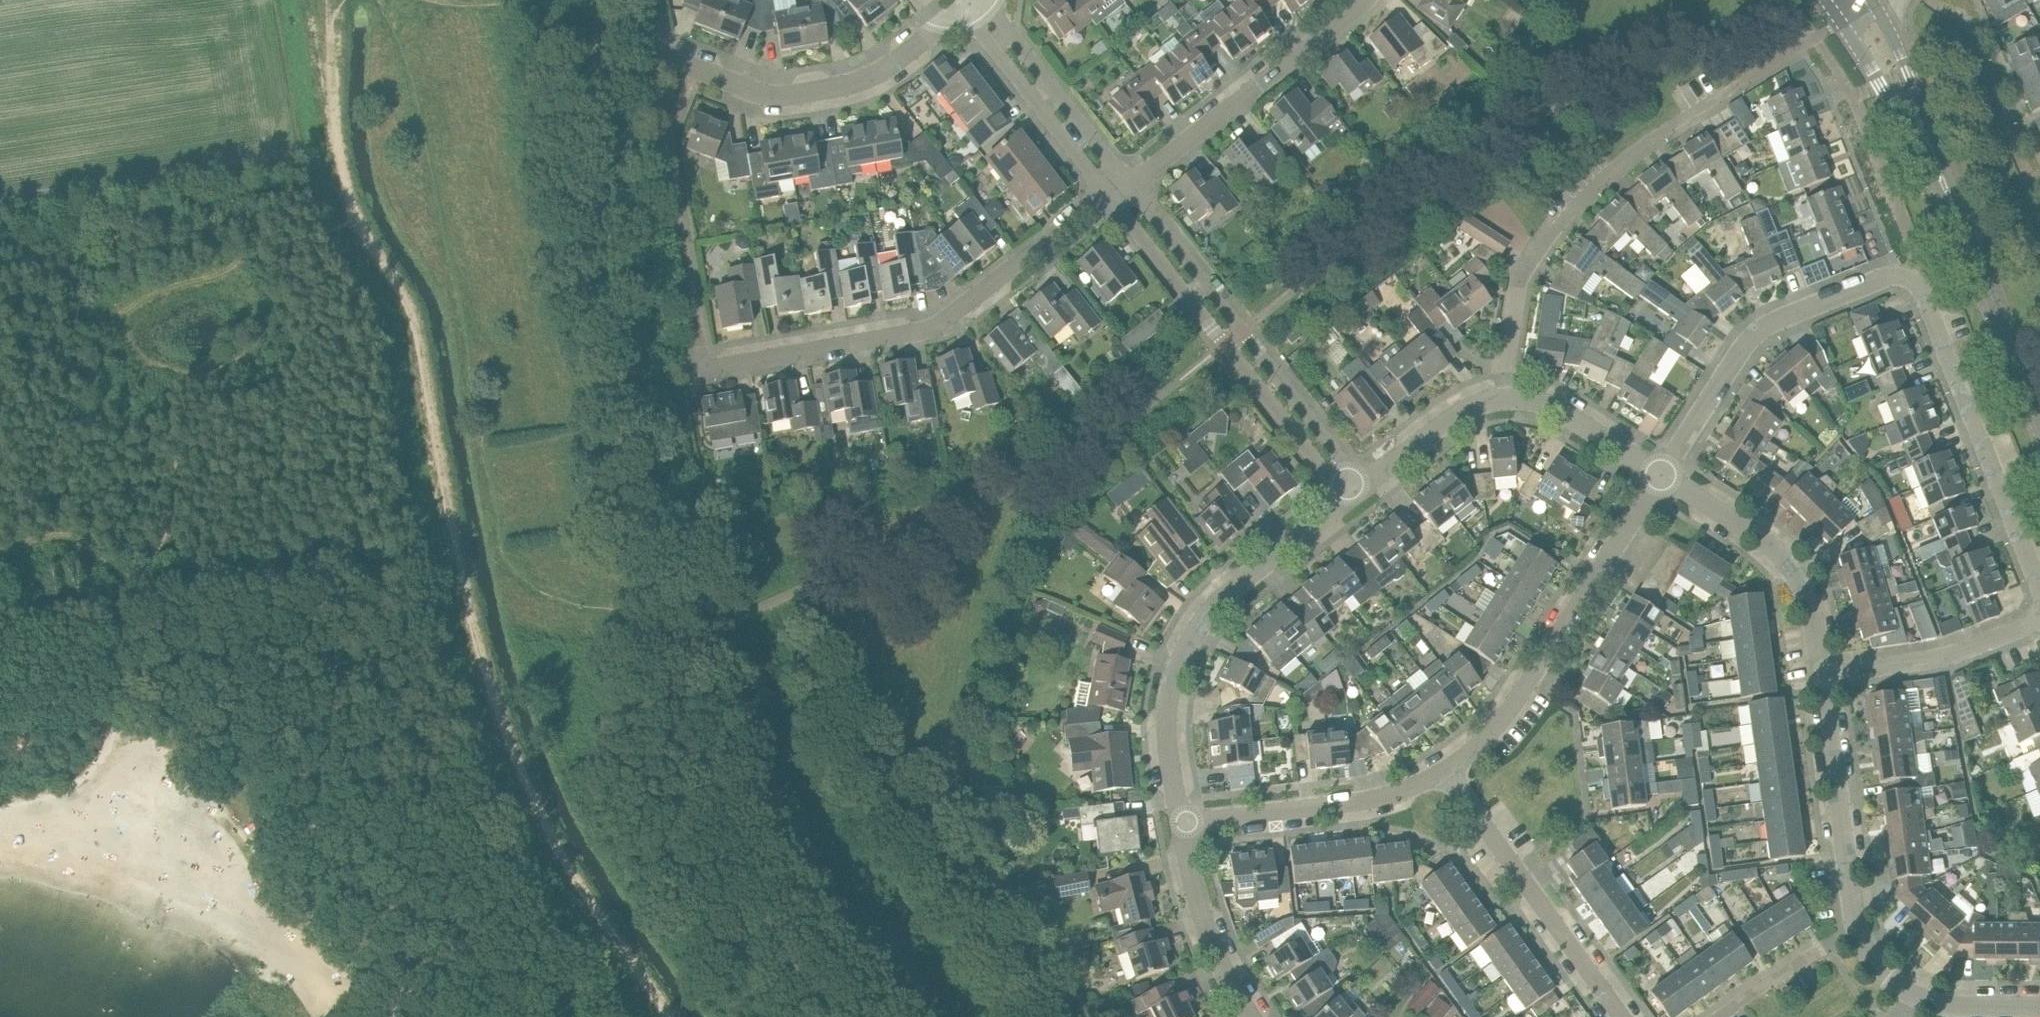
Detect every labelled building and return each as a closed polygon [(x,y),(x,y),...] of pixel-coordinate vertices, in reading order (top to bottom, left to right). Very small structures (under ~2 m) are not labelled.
[(729,0),(691,0),(702,4),(695,23),(703,26),(702,29),(715,34),(729,0)] [(738,0),(729,0),(715,34),(729,40),(730,37),(739,40),(746,22),(761,28),(764,0),(754,0),(751,5),(738,0)] [(805,49),(798,10),(776,14),(773,0),(764,0),(761,28),(777,25),(781,50),(790,49),(791,52),(805,49)] [(805,49),(820,47),(819,44),(828,42),(825,23),(840,20),(832,0),(812,0),(811,2),(812,7),(798,10),(805,49)] [(840,20),(854,9),(867,26),(874,21),(876,23),(887,14),(876,0),(832,0),(840,20)] [(887,14),(899,5),(897,3),(901,0),(876,0),(887,14)] [(1092,20),(1076,0),(1067,8),(1060,0),(1042,0),(1033,7),(1040,15),(1037,17),(1045,28),(1048,25),(1059,40),(1079,25),(1082,29),(1092,20)] [(1076,0),(1092,20),(1096,25),(1125,2),(1124,0),(1076,0)] [(1200,26),(1194,30),(1210,50),(1220,43),(1222,46),(1233,59),(1252,44),(1226,11),(1218,0),(1210,8),(1199,15),(1205,22),(1200,26)] [(1269,5),(1265,0),(1240,0),(1226,11),(1252,44),(1272,29),(1259,12),(1269,5)] [(1308,0),(1281,0),(1291,13),(1308,0)] [(1418,7),(1449,28),(1464,5),(1456,0),(1423,0),(1418,7)] [(1998,21),(2016,11),(2018,10),(2014,2),(2018,0),(1986,0),(1998,21)] [(1447,47),(1435,36),(1421,22),(1411,30),(1399,15),(1370,38),(1393,67),(1410,54),(1421,67),(1447,47)] [(1196,21),(1190,25),(1194,30),(1200,26),(1196,21)] [(1162,49),(1168,57),(1194,90),(1213,75),(1200,58),(1210,50),(1194,30),(1184,38),(1187,42),(1182,45),(1177,38),(1162,49)] [(1447,41),(1459,53),(1466,45),(1454,33),(1447,41)] [(2039,62),(2039,37),(2010,49),(2015,61),(2011,63),(2015,72),(2019,71),(2039,62)] [(1104,38),(1093,47),(1100,55),(1111,46),(1104,38)] [(1382,79),(1379,76),(1367,60),(1357,67),(1346,52),(1320,72),(1333,88),(1339,83),(1348,94),(1359,86),(1365,92),(1382,79)] [(1135,76),(1151,96),(1161,88),(1174,105),(1194,90),(1168,57),(1149,71),(1146,68),(1135,76)] [(956,111),(986,88),(970,68),(958,78),(942,58),(922,74),(932,87),(938,94),(941,92),(956,111)] [(2019,71),(2023,82),(2019,84),(2023,93),(2039,86),(2039,62),(2019,71)] [(1151,96),(1135,76),(1125,84),(1128,88),(1109,103),(1115,111),(1112,114),(1120,124),(1123,122),(1134,136),(1155,120),(1141,104),(1151,96)] [(2023,93),(2026,101),(2030,100),(2035,112),(2039,110),(2039,86),(2023,93)] [(1001,108),(986,88),(956,111),(970,130),(967,132),(978,147),(1004,126),(994,113),(1001,108)] [(1778,130),(1812,117),(1812,116),(1806,119),(1800,103),(1806,101),(1801,88),(1766,101),(1778,130)] [(1296,90),(1271,110),(1280,122),(1274,127),(1273,131),(1282,141),(1286,141),(1291,137),(1303,153),(1319,140),(1321,142),(1332,133),(1349,154),(1360,146),(1339,118),(1338,119),(1334,114),(1322,98),(1310,108),(1296,90)] [(1396,94),(1390,99),(1392,102),(1400,112),(1407,107),(1396,94)] [(1730,105),(1744,126),(1755,119),(1740,98),(1730,105)] [(752,176),(749,161),(746,143),(731,145),(731,147),(721,143),(728,126),(697,114),(690,132),(693,133),(687,148),(714,158),(718,182),(752,176)] [(1778,130),(1790,160),(1824,146),(1823,145),(1818,147),(1812,132),(1817,130),(1812,117),(1778,130)] [(1726,124),(1740,147),(1750,142),(1735,118),(1726,124)] [(895,119),(868,123),(875,163),(890,160),(891,167),(913,164),(912,161),(909,142),(899,144),(895,119)] [(860,165),(875,163),(868,123),(842,128),(846,153),(831,156),(836,186),(852,183),(851,175),(862,173),(860,165)] [(1731,153),(1740,147),(1726,124),(1717,129),(1731,153)] [(1727,156),(1731,153),(1717,129),(1708,135),(1707,135),(1722,159),(1727,156)] [(986,159),(1008,188),(1040,164),(1033,154),(1036,152),(1020,132),(986,159)] [(1742,191),(1722,159),(1707,135),(1708,135),(1706,133),(1682,148),(1684,151),(1663,164),(1662,164),(1680,185),(1708,169),(1712,175),(1710,176),(1712,179),(1714,178),(1727,201),(1728,201),(1734,209),(1746,201),(1740,193),(1742,191)] [(836,186),(831,156),(830,147),(815,150),(812,134),(786,138),(794,179),(809,176),(811,190),(836,186)] [(794,179),(786,138),(761,143),(764,159),(749,161),(752,176),(756,200),(781,196),(778,182),(794,179)] [(1272,185),(1295,167),(1294,165),(1282,150),(1273,157),(1259,140),(1246,151),(1238,141),(1224,152),(1237,168),(1251,186),(1264,175),(1272,185)] [(945,177),(953,170),(946,161),(935,146),(922,156),(941,180),(945,177)] [(1824,146),(1790,160),(1801,189),(1830,177),(1823,161),(1829,159),(1824,146)] [(952,157),(946,161),(953,170),(963,163),(961,161),(958,158),(952,157)] [(1741,177),(1751,170),(1745,161),(1735,167),(1741,177)] [(1640,217),(1647,224),(1660,213),(1654,206),(1666,197),(1670,203),(1668,204),(1671,207),(1673,206),(1689,227),(1696,221),(1701,217),(1703,216),(1680,185),(1662,164),(1663,164),(1661,162),(1639,179),(1640,182),(1620,198),(1639,218),(1640,217)] [(1047,173),(1040,164),(1008,188),(1031,218),(1066,191),(1050,171),(1047,173)] [(953,170),(945,177),(950,185),(960,178),(953,170)] [(1213,224),(1226,215),(1237,205),(1215,177),(1204,186),(1193,171),(1171,189),(1196,222),(1206,215),(1213,224)] [(1817,229),(1846,218),(1839,202),(1845,199),(1840,186),(1806,200),(1817,229)] [(961,221),(949,231),(974,262),(995,245),(987,234),(997,226),(973,196),(953,211),(961,221)] [(1603,253),(1627,230),(1632,235),(1631,236),(1634,239),(1635,238),(1654,257),(1657,254),(1662,260),(1673,250),(1647,224),(1640,217),(1639,218),(1620,198),(1619,196),(1599,217),(1601,219),(1582,239),(1603,253)] [(1755,212),(1767,208),(1764,201),(1756,199),(1750,201),(1755,212)] [(1468,216),(1459,229),(1473,238),(1481,224),(1468,216)] [(1782,279),(1780,274),(1779,275),(1769,249),(1770,249),(1766,238),(1757,216),(1740,222),(1750,247),(1747,248),(1749,252),(1751,251),(1754,257),(1722,270),(1721,271),(1739,292),(1740,292),(1754,286),(1755,290),(1782,279)] [(1701,217),(1696,221),(1700,227),(1705,223),(1701,217)] [(1852,234),(1846,218),(1817,229),(1829,259),(1842,254),(1855,248),(1863,245),(1858,232),(1852,234)] [(931,229),(914,233),(922,278),(933,277),(944,268),(952,279),(974,262),(949,231),(939,239),(931,229)] [(1471,277),(1454,291),(1473,315),(1491,301),(1480,287),(1492,278),(1483,267),(1499,254),(1500,256),(1509,242),(1492,231),(1491,230),(1483,244),(1471,253),(1475,257),(1463,267),(1471,277)] [(1786,230),(1766,238),(1770,249),(1780,244),(1790,240),(1786,230)] [(876,253),(883,291),(884,301),(914,296),(912,286),(923,284),(922,278),(914,233),(914,232),(894,235),(896,250),(876,253)] [(748,234),(735,236),(737,249),(750,247),(748,234)] [(1582,239),(1581,238),(1564,261),(1567,263),(1549,288),(1573,296),(1594,269),(1600,273),(1598,275),(1601,277),(1603,275),(1633,298),(1644,284),(1603,253),(1582,239)] [(1121,288),(1134,277),(1105,240),(1078,261),(1079,262),(1082,260),(1098,281),(1095,283),(1109,302),(1123,291),(1121,288)] [(1790,240),(1780,244),(1790,270),(1800,266),(1793,248),(1790,240)] [(859,269),(839,273),(845,308),(871,303),(869,293),(883,291),(876,253),(874,242),(855,246),(859,269)] [(1743,296),(1740,292),(1739,292),(1721,271),(1722,270),(1699,243),(1684,255),(1693,266),(1685,273),(1699,291),(1683,304),(1682,304),(1708,322),(1709,322),(1720,313),(1721,314),(1743,296)] [(1779,275),(1780,274),(1790,270),(1780,244),(1770,249),(1769,249),(1779,275)] [(1855,248),(1842,254),(1844,261),(1858,256),(1855,248)] [(799,276),(805,315),(832,310),(830,300),(843,298),(844,308),(845,308),(839,273),(835,249),(815,253),(819,276),(800,280),(799,276)] [(805,315),(799,276),(778,280),(774,256),(754,259),(755,265),(760,295),(763,308),(777,306),(778,315),(804,311),(805,315)] [(1801,267),(1808,284),(1831,276),(1824,258),(1801,267)] [(1644,262),(1635,272),(1645,279),(1654,270),(1644,262)] [(760,295),(755,265),(729,269),(731,286),(717,289),(724,328),(752,323),(747,297),(760,295)] [(1713,325),(1709,322),(1708,322),(1682,304),(1683,304),(1650,280),(1640,295),(1668,316),(1667,317),(1670,320),(1672,317),(1677,322),(1662,343),(1661,344),(1669,348),(1668,348),(1685,359),(1693,346),(1697,349),(1713,325)] [(1052,284),(1027,304),(1039,320),(1053,337),(1069,325),(1080,339),(1101,323),(1088,307),(1077,316),(1063,298),(1052,284)] [(1414,299),(1417,304),(1417,303),(1437,328),(1447,320),(1454,330),(1473,315),(1454,291),(1441,301),(1430,286),(1414,299)] [(1372,291),(1362,298),(1372,311),(1381,303),(1372,291)] [(1562,363),(1580,366),(1589,340),(1556,335),(1556,332),(1554,332),(1555,325),(1557,326),(1558,321),(1556,321),(1560,297),(1544,295),(1533,362),(1562,367),(1562,363)] [(1376,315),(1372,311),(1362,298),(1353,306),(1366,323),(1376,315)] [(1423,337),(1405,352),(1428,381),(1447,366),(1445,363),(1457,354),(1437,328),(1417,303),(1417,304),(1419,307),(1407,317),(1423,337)] [(1869,356),(1906,342),(1900,326),(1898,327),(1896,321),(1884,326),(1875,304),(1851,313),(1869,356)] [(1169,322),(1159,309),(1121,339),(1131,352),(1169,322)] [(1604,381),(1621,389),(1622,389),(1633,365),(1603,350),(1606,344),(1617,349),(1630,322),(1620,316),(1606,309),(1591,340),(1589,340),(1580,366),(1577,372),(1602,384),(1604,381)] [(1017,330),(1009,320),(984,340),(1010,373),(1030,358),(1047,379),(1063,366),(1041,337),(1028,322),(1017,330)] [(1822,325),(1813,329),(1817,340),(1826,337),(1822,325)] [(1284,335),(1292,344),(1301,337),(1294,327),(1284,335)] [(1327,349),(1339,338),(1330,327),(1317,337),(1327,349)] [(1636,366),(1633,365),(1622,389),(1621,389),(1617,395),(1640,411),(1642,409),(1658,419),(1674,395),(1648,379),(1668,348),(1669,348),(1661,344),(1662,343),(1654,337),(1636,366)] [(1786,351),(1778,358),(1804,388),(1815,379),(1825,391),(1836,381),(1827,363),(1825,359),(1817,341),(1803,353),(1798,347),(1789,355),(1786,351)] [(1869,356),(1882,389),(1905,380),(1901,369),(1913,364),(1910,358),(1912,357),(1906,342),(1869,356)] [(977,376),(968,349),(937,359),(951,401),(975,393),(980,409),(999,403),(989,372),(977,376)] [(1409,397),(1428,381),(1405,352),(1386,366),(1381,359),(1368,369),(1394,403),(1406,393),(1409,397)] [(1379,384),(1358,357),(1341,370),(1353,385),(1335,399),(1362,434),(1387,414),(1370,391),(1379,384)] [(1804,388),(1778,358),(1771,364),(1774,368),(1765,376),(1766,378),(1755,387),(1773,404),(1782,396),(1788,403),(1804,388)] [(919,393),(913,361),(882,366),(885,386),(889,408),(907,405),(910,422),(938,417),(936,411),(933,391),(919,393)] [(824,376),(827,396),(830,412),(847,409),(848,420),(851,434),(879,429),(876,415),(874,402),(870,382),(851,385),(849,372),(824,376)] [(1060,383),(1059,384),(1070,399),(1071,399),(1082,390),(1081,390),(1082,389),(1070,375),(1060,383)] [(1894,421),(1932,406),(1926,391),(1924,392),(1921,386),(1909,391),(1905,380),(1882,389),(1894,421)] [(799,405),(795,382),(763,387),(770,423),(792,420),(793,431),(820,426),(816,402),(799,405)] [(1767,414),(1773,404),(1755,387),(1741,409),(1745,412),(1739,422),(1768,441),(1780,422),(1767,414)] [(741,397),(740,391),(702,398),(707,428),(709,428),(711,441),(761,432),(757,414),(754,395),(741,397)] [(1938,422),(1932,406),(1894,421),(1907,454),(1931,444),(1926,433),(1939,428),(1936,423),(1938,422)] [(1728,429),(1723,437),(1757,459),(1762,450),(1774,454),(1779,447),(1768,441),(1739,422),(1732,432),(1728,429)] [(1203,425),(1190,435),(1196,444),(1210,433),(1203,425)] [(1196,444),(1190,435),(1175,446),(1195,471),(1209,460),(1196,444)] [(1722,448),(1715,459),(1745,478),(1752,467),(1759,478),(1762,482),(1764,484),(1768,486),(1772,488),(1775,489),(1774,489),(1783,498),(1793,489),(1800,481),(1791,473),(1784,480),(1756,460),(1757,459),(1723,437),(1718,446),(1722,448)] [(1525,482),(1533,470),(1522,464),(1515,465),(1512,439),(1488,442),(1492,472),(1480,474),(1483,500),(1496,498),(1493,479),(1516,476),(1525,482)] [(1907,454),(1920,486),(1958,471),(1951,456),(1950,456),(1947,450),(1935,455),(1931,444),(1907,454)] [(1257,462),(1248,450),(1219,472),(1234,491),(1250,478),(1271,505),(1270,505),(1270,506),(1296,486),(1270,453),(1271,452),(1271,451),(1257,462)] [(1556,501),(1576,469),(1556,457),(1544,477),(1533,470),(1525,482),(1519,492),(1531,500),(1538,489),(1556,501)] [(1801,460),(1791,473),(1800,481),(1807,473),(1813,467),(1809,464),(1801,460)] [(1141,467),(1117,486),(1128,499),(1152,479),(1141,467)] [(1576,469),(1556,501),(1575,513),(1568,524),(1580,531),(1594,509),(1583,503),(1596,481),(1576,469)] [(1431,486),(1455,515),(1473,501),(1483,500),(1480,474),(1467,475),(1458,482),(1449,471),(1431,486)] [(1920,486),(1933,519),(1957,510),(1957,509),(1956,509),(1952,498),(1964,493),(1962,487),(1964,486),(1958,471),(1920,486)] [(1798,514),(1831,480),(1826,475),(1815,481),(1807,473),(1800,481),(1793,489),(1783,498),(1779,502),(1786,509),(1790,505),(1798,514)] [(1837,485),(1831,480),(1798,514),(1807,522),(1803,525),(1810,532),(1838,504),(1831,496),(1837,485)] [(1877,511),(1883,521),(1886,525),(1891,521),(1885,506),(1879,492),(1870,480),(1858,487),(1874,513),(1877,511)] [(1249,516),(1224,485),(1204,500),(1211,509),(1198,519),(1207,531),(1220,547),(1235,535),(1231,530),(1249,516)] [(1428,519),(1419,526),(1435,547),(1445,539),(1437,529),(1455,515),(1431,486),(1413,501),(1428,519)] [(726,491),(723,495),(724,501),(728,502),(737,501),(740,498),(739,492),(735,490),(726,491)] [(1152,524),(1139,535),(1150,549),(1157,559),(1146,573),(1166,588),(1175,581),(1198,562),(1187,548),(1181,540),(1192,531),(1179,516),(1175,509),(1166,498),(1145,515),(1152,524)] [(1902,501),(1892,505),(1894,513),(1899,526),(1910,521),(1902,501)] [(1957,510),(1933,519),(1941,539),(1946,551),(1970,542),(1965,531),(1977,526),(1975,520),(1977,519),(1971,503),(1957,509),(1957,510)] [(1838,504),(1810,532),(1817,539),(1821,536),(1829,544),(1854,519),(1838,504)] [(1877,511),(1874,513),(1856,523),(1863,533),(1883,521),(1877,511)] [(1394,515),(1376,529),(1399,559),(1408,552),(1416,562),(1435,547),(1419,526),(1409,534),(1394,515)] [(1886,525),(1883,521),(1863,533),(1869,544),(1889,531),(1886,525)] [(1120,553),(1080,522),(1071,534),(1069,532),(1061,544),(1068,550),(1075,550),(1081,542),(1111,564),(1104,575),(1124,590),(1114,603),(1145,627),(1163,603),(1138,584),(1146,573),(1120,553)] [(1407,569),(1399,559),(1376,529),(1358,544),(1372,562),(1363,570),(1380,591),(1394,579),(1397,580),(1404,575),(1404,571),(1407,569)] [(1492,538),(1488,546),(1500,553),(1504,545),(1492,538)] [(1670,542),(1663,552),(1683,565),(1690,555),(1670,542)] [(1974,553),(1970,542),(1946,551),(1936,555),(1940,566),(1946,568),(1952,565),(1959,584),(1996,569),(1990,553),(1989,554),(1986,548),(1974,553)] [(1528,545),(1518,562),(1547,581),(1558,564),(1541,554),(1528,545)] [(1495,560),(1500,553),(1488,546),(1483,553),(1495,560)] [(1690,555),(1683,565),(1677,574),(1694,585),(1712,556),(1695,546),(1690,555)] [(1837,570),(1840,579),(1879,568),(1873,547),(1839,557),(1842,568),(1837,570)] [(1657,562),(1677,575),(1677,574),(1683,565),(1663,552),(1657,562)] [(1714,591),(1721,595),(1728,584),(1721,580),(1729,567),(1712,556),(1694,585),(1711,596),(1714,591)] [(1360,606),(1380,591),(1363,570),(1354,577),(1339,558),(1321,573),(1344,602),(1353,595),(1360,606)] [(1518,562),(1507,578),(1537,598),(1547,581),(1518,562)] [(1657,562),(1651,572),(1671,585),(1677,575),(1657,562)] [(1466,572),(1472,580),(1482,572),(1476,565),(1466,572)] [(1851,599),(1897,585),(1894,578),(1882,579),(1879,568),(1840,579),(1843,589),(1848,587),(1851,599)] [(2003,584),(1996,569),(1959,584),(1972,617),(1996,607),(1991,596),(2003,591),(2001,585),(2003,584)] [(1472,580),(1466,572),(1456,580),(1462,588),(1472,580)] [(1644,582),(1664,595),(1671,585),(1651,572),(1644,582)] [(1326,616),(1344,602),(1321,573),(1302,588),(1317,606),(1307,614),(1324,634),(1334,626),(1326,616)] [(1496,595),(1526,614),(1537,598),(1507,578),(1496,595)] [(1664,595),(1644,582),(1638,592),(1658,604),(1664,596),(1664,595)] [(1904,583),(1897,585),(1898,589),(1899,593),(1899,594),(1906,591),(1904,583)] [(1730,619),(1764,614),(1761,595),(1748,597),(1728,584),(1721,595),(1728,599),(1728,600),(1730,619)] [(1852,621),(1891,609),(1888,599),(1899,593),(1898,589),(1897,585),(1851,599),(1854,610),(1850,611),(1852,621)] [(1434,598),(1440,605),(1450,598),(1444,590),(1434,598)] [(1516,631),(1526,614),(1496,595),(1486,611),(1516,631)] [(1622,603),(1617,610),(1651,632),(1662,614),(1633,596),(1627,606),(1622,603)] [(1664,596),(1658,604),(1675,615),(1680,607),(1664,596)] [(1430,613),(1440,605),(1434,598),(1424,605),(1430,613)] [(1043,600),(1033,602),(1036,612),(1046,609),(1043,600)] [(1926,609),(1923,601),(1908,606),(1921,640),(1937,637),(1926,609)] [(1282,604),(1264,619),(1296,657),(1313,642),(1324,634),(1307,614),(1297,622),(1282,604)] [(1874,648),(1901,644),(1891,609),(1852,621),(1855,630),(1860,629),(1863,640),(1871,638),(1874,648)] [(1640,650),(1651,632),(1617,610),(1612,618),(1617,621),(1611,631),(1640,650)] [(1505,647),(1516,631),(1486,611),(1475,628),(1505,647)] [(1733,639),(1767,634),(1764,614),(1730,619),(1733,639)] [(1296,657),(1264,619),(1246,634),(1262,653),(1253,669),(1276,681),(1281,672),(1280,671),(1287,665),(1296,657)] [(1396,627),(1402,635),(1412,628),(1406,620),(1396,627)] [(1066,726),(1090,723),(1098,722),(1102,706),(1124,710),(1129,686),(1125,686),(1129,661),(1117,659),(1119,652),(1121,652),(1128,638),(1109,630),(1100,625),(1093,640),(1104,645),(1102,656),(1098,655),(1092,685),(1096,685),(1092,704),(1102,706),(1066,710),(1067,720),(1065,720),(1066,726)] [(1494,664),(1505,647),(1475,628),(1464,645),(1470,648),(1492,662),(1494,664)] [(1628,667),(1640,650),(1611,631),(1605,641),(1599,638),(1594,645),(1628,667)] [(1688,636),(1689,645),(1703,643),(1702,634),(1688,636)] [(1770,653),(1767,634),(1733,639),(1736,658),(1770,653)] [(1385,636),(1376,643),(1382,651),(1392,644),(1385,636)] [(1372,659),(1382,651),(1376,643),(1366,651),(1372,659)] [(1703,643),(1689,645),(1690,653),(1704,651),(1703,643)] [(1595,657),(1588,666),(1622,688),(1623,688),(1617,684),(1628,667),(1594,645),(1589,653),(1595,657)] [(1690,655),(1690,653),(1689,645),(1677,647),(1678,657),(1690,655)] [(1459,654),(1443,666),(1465,694),(1481,682),(1480,680),(1492,662),(1470,648),(1463,658),(1459,654)] [(1336,650),(1327,657),(1336,667),(1344,660),(1336,650)] [(1736,658),(1739,678),(1772,673),(1770,653),(1736,658)] [(1341,663),(1342,663),(1347,671),(1358,663),(1352,655),(1341,663)] [(1219,695),(1221,708),(1246,705),(1246,706),(1262,706),(1276,681),(1253,669),(1231,657),(1220,678),(1227,682),(1219,695)] [(1438,659),(1423,671),(1431,682),(1453,710),(1468,698),(1465,694),(1443,666),(1438,659)] [(1680,674),(1678,661),(1670,661),(1671,675),(1680,674)] [(1622,688),(1588,666),(1583,674),(1588,678),(1582,688),(1586,690),(1579,701),(1601,715),(1608,704),(1611,706),(1622,688)] [(1685,672),(1687,685),(1698,683),(1696,670),(1685,672)] [(1956,703),(1967,698),(1973,697),(1963,670),(1951,673),(1956,703)] [(2012,722),(2039,711),(2039,690),(2039,687),(2039,671),(1993,690),(1998,702),(2004,700),(2012,722)] [(1775,693),(1772,673),(1739,678),(1741,697),(1775,693)] [(1306,678),(1305,684),(1309,689),(1310,688),(1317,683),(1311,675),(1306,678)] [(1950,710),(1946,677),(1934,678),(1938,711),(1950,710)] [(1317,683),(1310,688),(1316,697),(1322,697),(1321,680),(1317,683)] [(1868,709),(1869,718),(1922,711),(1919,689),(1915,690),(1913,681),(1894,684),(1895,692),(1871,696),(1873,708),(1868,709)] [(1453,710),(1431,682),(1415,694),(1437,722),(1453,710)] [(1407,683),(1392,695),(1422,734),(1437,722),(1415,694),(1407,683)] [(1700,695),(1698,683),(1687,685),(1689,697),(1700,695)] [(1673,698),(1684,696),(1682,684),(1671,686),(1673,698)] [(1664,689),(1656,701),(1665,706),(1671,694),(1664,689)] [(1406,746),(1422,734),(1392,695),(1376,708),(1381,715),(1403,743),(1406,746)] [(1686,708),(1684,696),(1673,698),(1675,710),(1686,708)] [(1967,698),(1956,703),(1964,742),(1982,735),(1967,698)] [(1751,724),(1785,719),(1782,700),(1748,704),(1751,724)] [(1246,705),(1221,708),(1222,720),(1209,722),(1210,728),(1208,728),(1210,745),(1250,740),(1248,723),(1253,722),(1258,720),(1262,717),(1264,711),(1263,707),(1262,706),(1246,706),(1246,705)] [(2012,722),(2021,744),(2034,739),(2038,750),(2014,761),(2039,750),(2039,711),(2012,722)] [(1909,713),(1869,718),(1871,728),(1876,727),(1878,739),(1924,733),(1923,725),(1911,723),(1909,713)] [(1381,715),(1358,733),(1361,759),(1366,758),(1385,751),(1388,755),(1403,743),(1381,715)] [(1751,724),(1754,743),(1787,739),(1785,719),(1751,724)] [(1598,748),(1638,743),(1651,741),(1648,720),(1601,726),(1603,738),(1596,739),(1598,748)] [(1935,721),(1923,722),(1924,725),(1923,725),(1924,733),(1934,731),(1936,731),(1935,721)] [(1700,722),(1691,723),(1692,736),(1701,734),(1700,722)] [(1092,738),(1090,723),(1066,726),(1064,726),(1066,743),(1072,742),(1074,767),(1094,764),(1097,789),(1130,786),(1124,735),(1092,738)] [(1681,725),(1682,737),(1692,736),(1691,723),(1681,725)] [(1346,729),(1326,731),(1330,767),(1350,765),(1350,760),(1361,759),(1358,733),(1347,734),(1346,729)] [(1310,769),(1330,767),(1326,731),(1293,735),(1294,742),(1296,761),(1309,760),(1310,769)] [(1874,751),(1876,761),(1915,755),(1914,745),(1925,740),(1935,739),(1934,731),(1924,733),(1878,739),(1879,751),(1874,751)] [(1701,734),(1692,736),(1694,748),(1703,747),(1701,734)] [(1684,749),(1694,748),(1692,736),(1682,737),(1684,749)] [(1787,739),(1754,743),(1756,763),(1790,758),(1787,739)] [(1250,740),(1210,745),(1212,761),(1214,761),(1214,767),(1228,766),(1230,779),(1231,790),(1256,787),(1253,763),(1250,740)] [(1605,757),(1606,768),(1640,763),(1638,743),(1598,748),(1599,757),(1605,757)] [(1959,750),(1945,752),(1946,760),(1960,758),(1959,750)] [(2039,790),(2039,789),(2039,750),(2014,761),(2019,773),(2031,768),(2039,790)] [(1709,766),(1707,751),(1697,752),(1699,767),(1709,766)] [(1917,766),(1915,755),(1876,761),(1877,771),(1882,770),(1884,782),(1890,781),(1891,792),(1920,788),(1936,786),(1934,772),(1923,773),(1917,766)] [(1692,757),(1676,759),(1678,778),(1695,776),(1693,764),(1692,757)] [(1756,763),(1759,782),(1793,778),(1790,758),(1756,763)] [(1640,763),(1606,768),(1608,779),(1602,780),(1603,789),(1643,784),(1640,763)] [(1699,767),(1701,783),(1711,781),(1709,766),(1699,767)] [(1697,790),(1695,777),(1685,779),(1687,791),(1697,790)] [(1793,778),(1759,782),(1762,802),(1796,797),(1793,778)] [(1967,797),(1965,782),(1951,784),(1954,800),(1967,797)] [(1643,784),(1603,789),(1604,799),(1610,798),(1612,810),(1646,805),(1645,795),(1657,793),(1656,783),(1643,785),(1643,784)] [(1921,797),(1920,788),(1891,792),(1880,794),(1881,804),(1886,803),(1888,815),(1935,808),(1933,795),(1921,797)] [(1699,803),(1697,790),(1687,791),(1683,792),(1685,805),(1699,803)] [(1703,797),(1705,810),(1715,808),(1713,796),(1703,797)] [(1798,816),(1796,797),(1762,802),(1765,821),(1798,816)] [(1078,807),(1062,809),(1063,822),(1080,820),(1081,826),(1096,824),(1098,840),(1099,856),(1120,853),(1140,851),(1136,818),(1125,819),(1116,820),(1114,803),(1094,805),(1078,807)] [(1968,804),(1958,805),(1960,819),(1969,817),(1968,804)] [(1717,820),(1715,808),(1705,810),(1707,822),(1717,820)] [(1886,837),(1926,832),(1924,821),(1936,816),(1935,808),(1888,815),(1890,827),(1885,827),(1886,837)] [(1700,810),(1690,811),(1692,823),(1702,822),(1700,810)] [(1765,821),(1767,841),(1801,836),(1798,816),(1765,821)] [(1978,847),(1973,820),(1961,823),(1966,848),(1978,847)] [(1702,822),(1692,823),(1693,835),(1703,834),(1702,822)] [(1692,823),(1675,835),(1681,843),(1681,844),(1693,835),(1692,823)] [(1569,877),(1574,885),(1607,861),(1596,844),(1600,841),(1592,830),(1571,845),(1578,855),(1567,863),(1574,873),(1569,877)] [(1928,842),(1926,832),(1886,837),(1887,847),(1892,846),(1894,858),(1929,853),(1941,851),(1940,844),(1928,842)] [(1710,848),(1721,847),(1719,835),(1708,836),(1710,848)] [(1801,836),(1767,841),(1770,860),(1804,855),(1801,836)] [(1373,874),(1370,847),(1369,839),(1349,841),(1353,877),(1373,874)] [(1349,841),(1330,843),(1334,879),(1353,877),(1349,841)] [(1314,881),(1334,879),(1330,843),(1310,846),(1314,881)] [(1413,879),(1417,881),(1424,865),(1411,858),(1409,843),(1389,845),(1394,881),(1413,879)] [(1370,847),(1373,874),(1374,883),(1394,881),(1389,845),(1370,847)] [(1295,883),(1314,881),(1310,846),(1290,848),(1292,868),(1295,883)] [(1721,847),(1710,848),(1712,860),(1723,859),(1721,847)] [(1273,850),(1252,852),(1257,902),(1277,900),(1277,894),(1291,893),(1288,867),(1275,868),(1273,850)] [(1234,882),(1221,883),(1224,895),(1235,894),(1236,903),(1243,908),(1253,907),(1257,902),(1252,852),(1230,855),(1234,882)] [(1900,898),(1923,886),(1921,876),(1932,875),(1929,853),(1894,858),(1896,870),(1891,870),(1892,880),(1897,880),(1900,898)] [(1698,873),(1708,871),(1706,854),(1695,855),(1698,873)] [(1586,901),(1613,881),(1602,865),(1608,861),(1607,861),(1574,885),(1586,901)] [(1993,862),(1990,861),(1980,871),(1988,877),(1993,862)] [(1437,872),(1424,865),(1417,881),(1421,884),(1432,900),(1461,879),(1450,863),(1437,872)] [(2021,876),(1997,863),(1997,881),(2021,882),(2021,876)] [(1789,874),(1788,864),(1775,865),(1776,875),(1789,874)] [(1733,871),(1735,881),(1758,878),(1756,867),(1733,871)] [(1708,871),(1698,873),(1700,890),(1710,883),(1709,875),(1708,871)] [(1723,883),(1735,881),(1733,871),(1721,873),(1723,883)] [(1090,891),(1087,873),(1054,879),(1057,897),(1090,891)] [(1154,917),(1142,873),(1113,881),(1096,886),(1103,911),(1120,907),(1125,925),(1154,917)] [(1715,874),(1709,875),(1710,883),(1710,885),(1718,884),(1717,874),(1715,874)] [(1432,900),(1444,916),(1473,895),(1461,879),(1432,900)] [(1625,896),(1613,881),(1586,901),(1597,916),(1625,896)] [(1923,934),(1949,903),(1933,889),(1930,893),(1923,886),(1900,898),(1914,911),(1910,915),(1919,923),(1915,927),(1923,934)] [(1684,904),(1689,910),(1712,893),(1707,887),(1684,904)] [(1949,903),(1923,934),(1930,940),(1933,936),(1957,957),(1974,912),(1975,909),(1959,894),(1949,903)] [(1444,916),(1455,932),(1484,911),(1473,895),(1444,916)] [(1609,932),(1636,912),(1625,896),(1597,916),(1609,932)] [(1775,907),(1794,936),(1810,925),(1792,896),(1775,907)] [(1344,910),(1359,909),(1359,899),(1343,900),(1344,910)] [(1359,899),(1359,909),(1375,908),(1374,899),(1359,899)] [(1316,902),(1317,912),(1330,911),(1329,901),(1316,902)] [(1317,912),(1316,902),(1304,903),(1304,913),(1317,912)] [(1388,913),(1388,903),(1376,904),(1376,914),(1388,913)] [(1679,918),(1689,910),(1684,904),(1674,911),(1679,918)] [(1775,907),(1759,918),(1777,947),(1794,936),(1775,907)] [(1484,911),(1455,932),(1467,948),(1496,927),(1484,911)] [(1636,912),(1609,932),(1620,948),(1648,928),(1636,912)] [(1974,912),(1957,957),(1976,957),(1976,959),(1988,959),(1988,964),(1998,964),(1998,924),(1985,924),(1985,917),(1974,912)] [(2019,959),(2020,912),(2012,912),(2009,924),(1998,924),(1998,964),(2008,964),(2008,959),(2019,959)] [(2019,959),(2031,959),(2031,964),(2039,964),(2039,924),(2030,924),(2027,912),(2020,912),(2019,959)] [(1395,945),(1405,938),(1387,915),(1376,915),(1376,920),(1395,945)] [(1777,947),(1759,918),(1742,928),(1760,957),(1777,947)] [(1253,938),(1259,948),(1271,940),(1286,932),(1280,921),(1253,938)] [(1277,979),(1290,971),(1320,953),(1301,923),(1286,932),(1271,940),(1278,951),(1267,958),(1270,964),(1268,965),(1277,979)] [(1413,938),(1420,933),(1413,923),(1406,928),(1413,938)] [(1666,923),(1655,930),(1661,938),(1671,931),(1666,923)] [(1480,945),(1491,961),(1520,940),(1508,924),(1480,945)] [(1156,942),(1152,928),(1116,940),(1121,954),(1128,952),(1137,979),(1169,968),(1162,946),(1167,944),(1166,938),(1156,942)] [(1655,930),(1645,938),(1651,945),(1661,938),(1655,930)] [(1428,943),(1420,933),(1413,938),(1420,949),(1428,943)] [(1731,934),(1715,946),(1735,973),(1751,962),(1731,934)] [(1532,956),(1520,940),(1491,961),(1503,977),(1532,956)] [(1715,946),(1699,957),(1719,985),(1735,973),(1715,946)] [(1639,954),(1634,947),(1623,954),(1629,962),(1639,954)] [(1328,948),(1320,953),(1290,971),(1298,983),(1287,990),(1290,996),(1289,997),(1298,1011),(1315,1000),(1322,1011),(1337,997),(1332,989),(1325,977),(1332,972),(1336,962),(1328,948)] [(1443,965),(1436,955),(1428,960),(1436,970),(1443,965)] [(1503,977),(1514,993),(1543,972),(1532,956),(1503,977)] [(1683,969),(1703,996),(1719,985),(1699,957),(1683,969)] [(1450,990),(1458,985),(1446,969),(1439,975),(1450,990)] [(1683,969),(1667,980),(1687,1008),(1703,996),(1683,969)] [(1552,990),(1555,988),(1543,972),(1514,993),(1526,1009),(1532,1005),(1552,990)] [(1148,980),(1128,986),(1131,995),(1151,989),(1148,980)] [(1430,980),(1418,993),(1428,1002),(1440,989),(1430,980)] [(1667,980),(1651,992),(1669,1016),(1675,1016),(1687,1008),(1667,980)] [(1131,1001),(1137,1014),(1144,1011),(1151,1007),(1156,1016),(1194,1016),(1187,1003),(1192,1000),(1187,989),(1178,994),(1172,981),(1154,990),(1138,997),(1131,1001)] [(1458,985),(1450,990),(1462,1007),(1473,1000),(1479,995),(1476,991),(1469,996),(1467,993),(1465,995),(1458,985)] [(1543,1012),(1559,1000),(1552,990),(1532,1005),(1539,1015),(1543,1012)] [(1353,1001),(1346,1007),(1337,997),(1322,1011),(1315,1016),(1367,1016),(1353,1001)] [(1425,1014),(1429,1016),(1444,1016),(1452,1008),(1438,997),(1425,1014)] [(1462,1007),(1469,1016),(1480,1016),(1473,1007),(1476,1005),(1473,1000),(1462,1007)]
